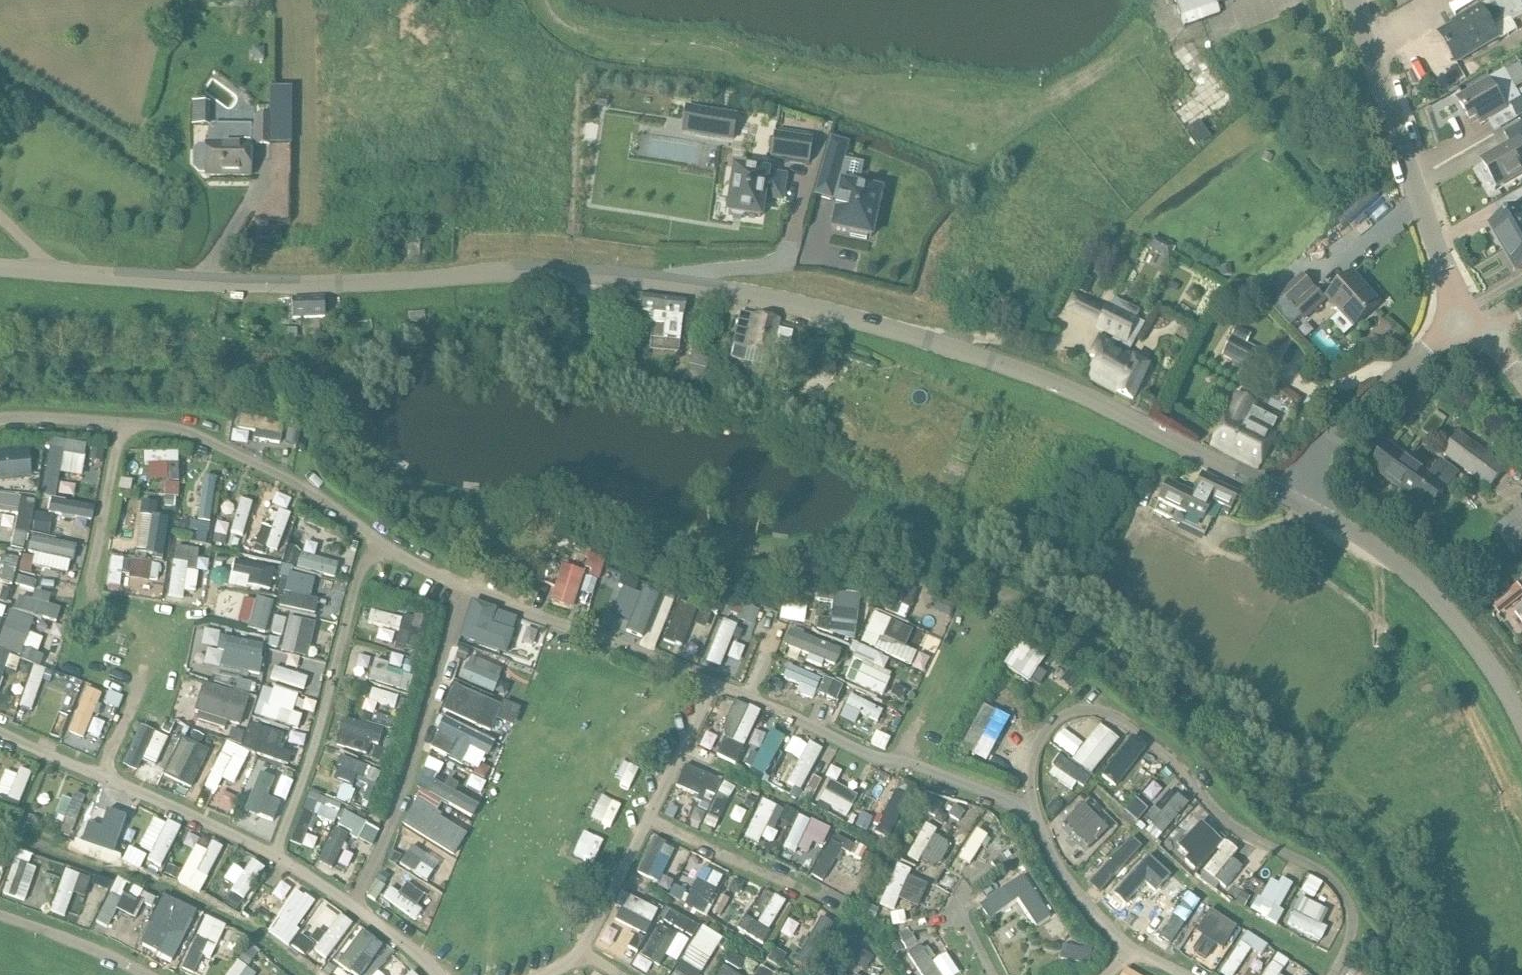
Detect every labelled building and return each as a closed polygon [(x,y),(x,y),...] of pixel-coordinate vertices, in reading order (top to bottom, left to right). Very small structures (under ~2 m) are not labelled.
[(1226,0),(1175,0),(1181,17),(1226,0)] [(1439,33),(1457,63),(1500,38),(1494,28),(1511,18),(1514,22),(1521,17),(1521,0),(1493,0),(1439,33)] [(1482,125),(1509,110),(1512,108),(1518,118),(1521,116),(1521,96),(1520,96),(1506,71),(1491,79),(1458,98),(1472,122),(1478,118),(1482,125)] [(192,123),(205,123),(206,100),(193,100),(192,123)] [(206,175),(251,176),(251,146),(271,146),(272,117),(254,117),(254,126),(251,126),(252,125),(212,125),(208,129),(208,143),(207,143),(207,145),(200,144),(193,151),(193,168),(199,174),(207,174),(206,175)] [(1497,185),(1521,171),(1521,123),(1505,133),(1511,145),(1483,161),(1484,163),(1480,166),(1480,173),(1487,184),(1492,185),(1496,183),(1497,185)] [(770,158),(809,164),(813,139),(774,133),(770,158)] [(881,192),(842,183),(845,161),(839,160),(844,146),(829,141),(814,195),(837,200),(834,211),(836,211),(832,229),(850,232),(850,236),(867,239),(867,236),(871,237),(881,192)] [(785,176),(735,168),(729,212),(731,213),(733,216),(742,217),(745,215),(760,217),(763,197),(782,200),(785,176)] [(1504,249),(1521,238),(1521,191),(1496,206),(1502,218),(1490,225),(1504,249)] [(789,223),(787,237),(801,240),(804,226),(789,223)] [(260,241),(282,240),(282,228),(260,228),(260,241)] [(1504,249),(1517,271),(1521,268),(1521,238),(1504,249)] [(1153,241),(1148,251),(1157,256),(1163,245),(1153,241)] [(1224,276),(1233,274),(1231,267),(1222,268),(1224,276)] [(1381,304),(1354,273),(1328,297),(1355,327),(1381,304)] [(1326,300),(1303,275),(1282,293),(1303,317),(1305,319),(1326,300)] [(1282,293),(1272,282),(1261,291),(1291,327),(1303,317),(1282,293)] [(653,322),(651,338),(680,342),(686,299),(644,294),(644,293),(638,292),(637,300),(643,301),(642,311),(650,312),(656,313),(654,322),(653,322)] [(303,324),(303,336),(320,335),(319,320),(326,320),(325,297),(292,299),(293,321),(306,321),(306,324),(303,324)] [(1130,335),(1138,338),(1145,325),(1134,320),(1135,318),(1108,305),(1096,329),(1126,344),(1130,335)] [(731,358),(745,362),(748,349),(772,355),(780,320),(756,314),(753,327),(739,324),(731,358)] [(1222,355),(1261,376),(1271,357),(1247,344),(1251,335),(1237,328),(1222,355)] [(297,329),(287,329),(287,337),(297,337),(297,329)] [(1118,391),(1133,399),(1149,366),(1133,357),(1135,354),(1132,353),(1101,336),(1099,336),(1097,339),(1088,355),(1095,358),(1091,366),(1090,368),(1091,370),(1089,378),(1090,379),(1117,393),(1118,391)] [(687,381),(713,386),(719,358),(705,355),(707,344),(694,342),(687,381)] [(1212,445),(1257,467),(1274,433),(1243,418),(1249,405),(1235,397),(1212,445)] [(279,441),(284,419),(242,410),(235,440),(250,444),(252,435),(279,441)] [(1460,432),(1443,454),(1491,489),(1507,467),(1460,432)] [(59,474),(85,475),(87,441),(48,439),(46,495),(58,495),(59,474)] [(1372,467),(1431,510),(1458,474),(1441,462),(1431,476),(1389,445),(1372,467)] [(32,475),(31,449),(0,449),(0,476),(32,475)] [(178,504),(180,451),(147,450),(146,478),(165,478),(165,504),(178,504)] [(192,538),(206,541),(219,477),(205,474),(192,538)] [(1154,511),(1180,524),(1186,513),(1203,522),(1212,503),(1225,510),(1223,514),(1228,517),(1238,497),(1216,486),(1218,482),(1204,475),(1193,496),(1168,483),(1154,511)] [(0,491),(0,510),(18,514),(10,545),(24,548),(36,501),(0,491)] [(50,510),(92,520),(95,506),(53,496),(50,510)] [(244,539),(252,499),(240,497),(232,537),(244,539)] [(166,552),(167,515),(158,515),(159,500),(141,499),(139,551),(166,552)] [(281,507),(272,529),(263,525),(256,542),(277,551),(293,512),(281,507)] [(33,565),(71,573),(77,543),(32,534),(29,550),(36,552),(33,565)] [(170,593),(196,596),(201,548),(175,545),(170,593)] [(13,583),(21,558),(0,551),(0,579),(13,583)] [(302,551),(298,565),(335,576),(340,562),(302,551)] [(110,580),(160,582),(161,559),(111,557),(110,580)] [(269,591),(275,566),(236,557),(230,582),(269,591)] [(560,568),(549,599),(574,608),(586,577),(560,568)] [(316,614),(320,599),(311,597),(316,577),(290,571),(282,606),(316,614)] [(19,576),(16,585),(33,590),(36,582),(19,576)] [(619,586),(635,592),(638,584),(622,579),(619,586)] [(1521,600),(1521,579),(1493,603),(1503,615),(1521,600)] [(837,588),(829,634),(854,639),(862,592),(837,588)] [(816,591),(815,601),(832,603),(833,593),(816,591)] [(0,595),(0,601),(5,603),(8,595),(1,593),(0,595)] [(243,596),(239,621),(250,623),(249,629),(268,632),(273,601),(243,596)] [(515,637),(490,628),(497,610),(477,603),(464,640),(509,655),(515,637)] [(755,622),(760,610),(745,604),(740,617),(755,622)] [(730,612),(739,615),(742,608),(733,605),(730,612)] [(861,642),(911,663),(917,651),(906,646),(914,627),(874,611),(861,642)] [(378,642),(411,646),(415,618),(381,614),(378,642)] [(311,655),(315,619),(288,616),(283,651),(311,655)] [(721,666),(739,624),(720,616),(702,658),(721,666)] [(281,638),(285,621),(273,618),(269,634),(281,638)] [(794,627),(787,641),(837,665),(844,650),(794,627)] [(913,631),(908,645),(919,650),(912,666),(926,671),(931,658),(921,654),(927,637),(913,631)] [(1033,680),(1052,646),(1024,631),(1006,666),(1033,680)] [(260,675),(266,645),(224,635),(217,665),(260,675)] [(858,646),(848,682),(886,693),(892,672),(885,670),(890,655),(858,646)] [(15,677),(21,657),(0,650),(0,685),(4,673),(15,677)] [(498,690),(504,664),(464,655),(458,681),(498,690)] [(406,660),(403,672),(410,674),(413,663),(406,660)] [(797,690),(813,697),(822,678),(790,662),(784,676),(800,684),(797,690)] [(33,710),(47,669),(35,664),(20,706),(33,710)] [(305,688),(309,676),(275,666),(271,679),(305,688)] [(56,703),(67,676),(57,672),(46,698),(56,703)] [(1062,681),(1070,689),(1077,680),(1069,673),(1062,681)] [(50,685),(53,677),(46,674),(43,683),(50,685)] [(818,689),(835,699),(843,685),(826,675),(818,689)] [(196,709),(241,725),(251,696),(206,681),(196,709)] [(294,710),(299,695),(266,683),(255,714),(298,729),(304,714),(294,710)] [(514,729),(522,708),(454,684),(429,752),(464,764),(471,746),(493,754),(503,725),(514,729)] [(370,687),(365,708),(395,716),(401,695),(370,687)] [(846,705),(877,723),(885,709),(853,692),(846,705)] [(401,700),(398,707),(406,710),(409,702),(401,700)] [(717,754),(739,762),(760,708),(737,700),(717,754)] [(989,725),(974,720),(961,753),(987,763),(993,747),(1005,752),(1016,725),(992,716),(989,725)] [(336,744),(375,755),(383,729),(344,717),(336,744)] [(144,756),(168,766),(179,740),(141,723),(123,764),(138,770),(144,756)] [(1091,773),(1121,738),(1102,723),(1073,758),(1091,773)] [(872,742),(886,749),(892,737),(878,730),(872,742)] [(1133,735),(1103,776),(1117,786),(1147,746),(1133,735)] [(192,785),(209,748),(184,737),(167,773),(192,785)] [(235,784),(252,751),(228,740),(205,784),(218,790),(224,779),(235,784)] [(809,778),(814,766),(786,753),(775,778),(814,796),(820,782),(809,778)] [(375,783),(380,769),(342,754),(333,777),(343,781),(337,798),(349,803),(359,777),(375,783)] [(1064,754),(1050,770),(1073,792),(1088,777),(1064,754)] [(715,798),(722,777),(686,764),(678,785),(715,798)] [(751,766),(748,772),(759,778),(762,772),(751,766)] [(832,766),(820,803),(850,813),(857,791),(837,785),(842,769),(832,766)] [(0,791),(0,796),(23,801),(31,770),(20,767),(19,772),(5,769),(0,791)] [(263,811),(274,816),(284,794),(271,789),(276,779),(261,773),(244,809),(260,816),(263,811)] [(460,849),(469,828),(437,814),(442,802),(475,816),(481,802),(455,791),(458,785),(432,774),(409,828),(460,849)] [(1168,791),(1151,811),(1168,826),(1189,801),(1162,777),(1158,782),(1168,791)] [(728,805),(734,785),(723,782),(716,801),(728,805)] [(72,836),(86,794),(70,789),(56,831),(72,836)] [(310,791),(304,811),(335,821),(341,801),(310,791)] [(763,797),(745,836),(761,843),(764,836),(771,840),(786,808),(763,797)] [(887,839),(899,803),(886,798),(874,835),(887,839)] [(120,842),(131,808),(109,801),(98,835),(120,842)] [(1074,842),(1100,817),(1086,803),(1060,828),(1074,842)] [(345,810),(337,825),(372,843),(380,828),(345,810)] [(856,825),(866,830),(873,817),(862,811),(856,825)] [(800,813),(784,847),(815,861),(830,827),(800,813)] [(140,845),(152,851),(148,860),(162,867),(182,827),(156,814),(140,845)] [(926,820),(908,853),(937,869),(952,843),(936,833),(939,827),(926,820)] [(977,826),(961,858),(973,864),(989,832),(977,826)] [(317,858),(331,867),(351,836),(338,827),(317,858)] [(297,828),(293,841),(314,848),(319,834),(297,828)] [(1115,838),(1123,846),(1130,839),(1121,831),(1115,838)] [(676,847),(654,836),(637,870),(660,881),(676,847)] [(1103,871),(1125,850),(1116,839),(1093,860),(1103,871)] [(201,892),(223,845),(213,840),(208,850),(195,844),(178,881),(201,892)] [(428,880),(434,869),(421,861),(426,852),(410,843),(399,863),(428,880)] [(854,843),(849,854),(860,859),(865,848),(854,843)] [(131,845),(123,861),(141,869),(148,854),(131,845)] [(14,859),(29,864),(32,855),(18,850),(14,859)] [(401,856),(392,851),(389,861),(396,865),(401,856)] [(222,881),(244,898),(267,868),(254,858),(247,867),(238,861),(222,881)] [(847,860),(841,871),(854,879),(861,868),(847,860)] [(905,887),(923,896),(929,883),(911,875),(914,869),(899,862),(880,904),(894,910),(905,887)] [(691,892),(672,885),(668,897),(709,912),(723,873),(701,865),(691,892)] [(1210,875),(1200,867),(1195,873),(1204,881),(1210,875)] [(52,913),(68,917),(80,872),(64,868),(52,913)] [(1123,887),(1130,892),(1144,874),(1137,868),(1123,887)] [(1290,881),(1267,874),(1255,912),(1278,919),(1290,881)] [(98,875),(80,919),(92,924),(110,880),(98,875)] [(981,902),(990,918),(1021,900),(1037,927),(1052,918),(1026,875),(981,902)] [(118,878),(94,926),(106,932),(129,884),(118,878)] [(285,901),(292,886),(281,881),(274,895),(285,901)] [(407,881),(401,891),(391,885),(383,898),(418,919),(423,909),(428,912),(437,899),(407,881)] [(270,932),(291,944),(317,896),(295,884),(270,932)] [(1169,933),(1188,907),(1199,915),(1207,904),(1179,884),(1153,922),(1169,933)] [(144,892),(140,901),(152,907),(156,898),(144,892)] [(626,893),(615,919),(648,933),(658,907),(626,893)] [(746,915),(738,930),(764,943),(786,899),(774,893),(759,922),(746,915)] [(159,951),(169,929),(183,935),(196,909),(164,894),(142,942),(159,951)] [(118,911),(132,915),(137,899),(123,895),(118,911)] [(1287,924),(1323,939),(1329,925),(1324,922),(1330,908),(1299,895),(1287,924)] [(663,963),(676,935),(689,941),(698,922),(665,906),(643,954),(663,963)] [(330,926),(337,915),(326,908),(319,919),(330,926)] [(894,925),(908,922),(905,909),(891,912),(894,925)] [(256,910),(251,918),(260,923),(264,916),(256,910)] [(300,932),(292,943),(320,965),(354,923),(341,912),(329,928),(323,923),(310,939),(300,932)] [(206,914),(183,967),(194,972),(202,953),(212,957),(227,923),(206,914)] [(795,960),(808,968),(835,922),(822,914),(795,960)] [(780,933),(791,938),(800,922),(789,916),(780,933)] [(1185,950),(1205,958),(1216,931),(1196,923),(1185,950)] [(703,971),(725,938),(704,925),(682,958),(703,971)] [(336,967),(350,974),(372,974),(389,946),(360,928),(336,967)] [(1222,972),(1228,974),(1236,974),(1252,946),(1240,939),(1222,972)] [(868,943),(853,956),(863,968),(879,956),(868,943)] [(923,974),(943,974),(925,944),(910,952),(923,974)] [(258,953),(247,945),(238,959),(248,967),(258,953)] [(1282,973),(1290,959),(1277,950),(1262,974),(1284,974),(1282,973)] [(745,960),(731,951),(725,961),(739,970),(745,960)] [(676,972),(682,974),(701,974),(702,971),(681,962),(676,972)] [(723,964),(716,974),(742,974),(723,964)] [(1366,971),(1351,964),(1347,974),(1364,974),(1366,971)] [(756,974),(775,974),(776,973),(762,965),(756,974)]
